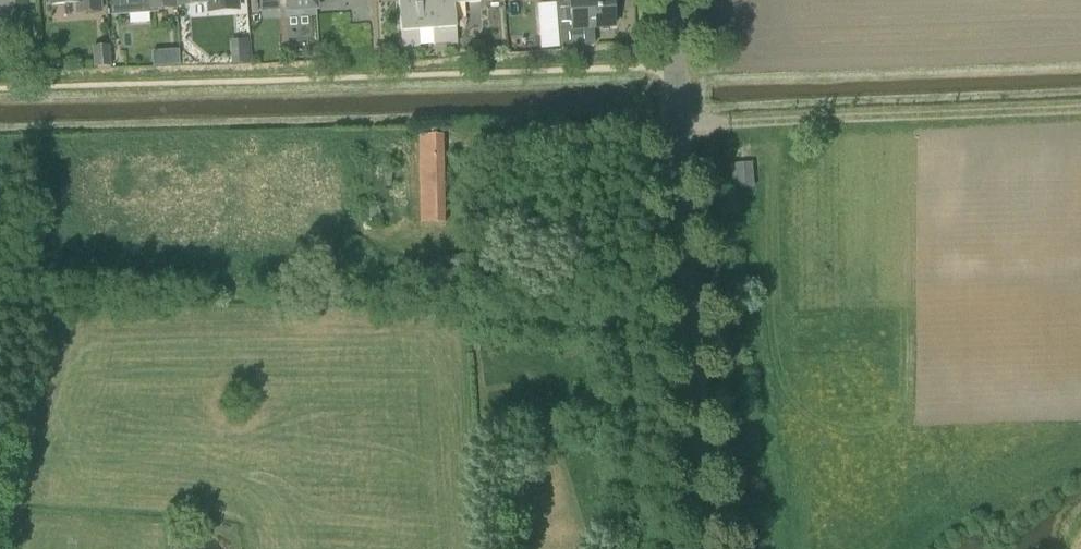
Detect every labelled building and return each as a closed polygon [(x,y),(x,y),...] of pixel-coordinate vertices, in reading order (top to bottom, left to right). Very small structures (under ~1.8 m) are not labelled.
[(50,5),(83,2),(84,12),(101,11),(100,0),(50,0),(50,5)] [(111,7),(124,6),(125,10),(177,6),(176,0),(111,0),(111,7)] [(209,10),(234,9),(233,0),(208,0),(209,10)] [(260,11),(285,10),(285,12),(318,10),(317,0),(259,0),(260,11)] [(457,43),(454,4),(480,2),(480,0),(399,0),(402,47),(457,43)] [(564,3),(570,2),(571,28),(614,25),(613,0),(564,0),(564,3)] [(231,66),(250,64),(248,43),(230,44),(231,66)] [(93,68),(110,67),(108,45),(92,46),(93,68)] [(423,222),(446,222),(444,134),(421,135),(423,222)] [(743,176),(741,163),(732,163),(734,177),(743,176)]
